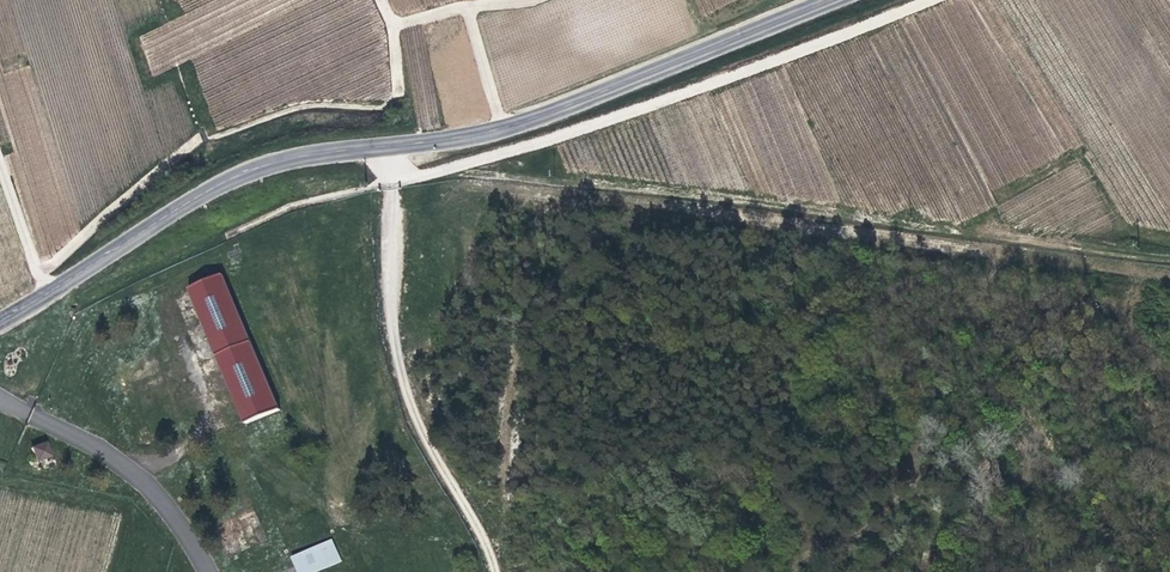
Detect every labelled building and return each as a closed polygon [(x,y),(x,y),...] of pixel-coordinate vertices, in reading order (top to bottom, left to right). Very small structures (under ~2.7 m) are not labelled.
[(237,432),(272,418),(216,281),(181,295),(237,432)] [(52,456),(47,441),(32,446),(37,461),(52,456)] [(290,555),(297,571),(315,571),(341,561),(332,538),(290,555)]
